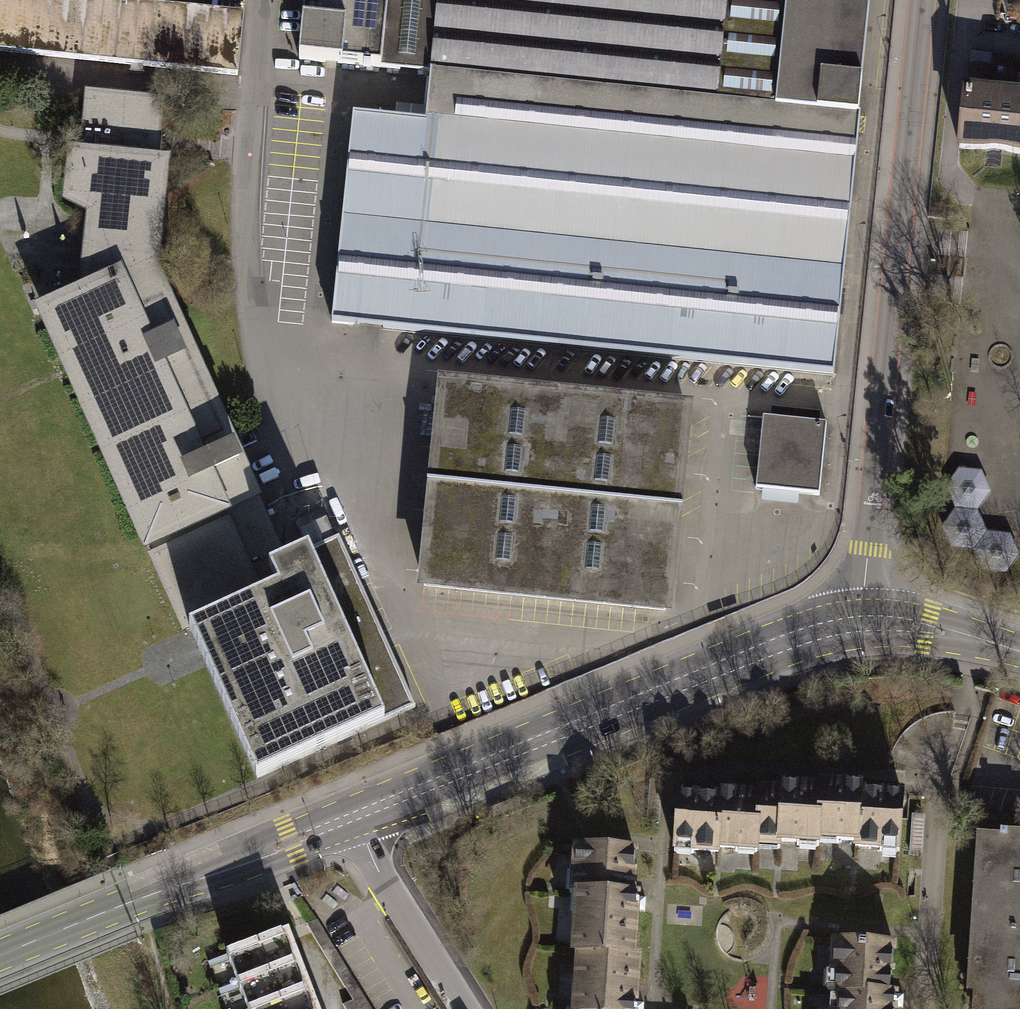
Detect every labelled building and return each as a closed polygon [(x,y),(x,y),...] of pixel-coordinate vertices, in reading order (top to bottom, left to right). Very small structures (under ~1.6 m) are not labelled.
[(97,0),(0,0),(0,58),(241,75),(246,15),(158,8),(159,0),(123,0),(122,2),(97,0)] [(304,13),(300,47),(299,60),(431,73),(438,0),(305,0),(304,13)] [(431,73),(858,116),(870,0),(438,0),(431,73)] [(426,122),(353,115),(332,322),(363,326),(833,374),(860,116),(858,116),(431,73),(426,122)] [(964,88),(957,153),(1019,160),(1019,94),(964,88)] [(284,562),(153,270),(163,163),(154,162),(156,144),(159,103),(89,95),(85,141),(83,155),(73,154),(69,199),(93,211),(84,293),(44,312),(186,629),(189,628),(292,582),(284,562)] [(445,384),(424,585),(666,609),(686,408),(445,384)] [(827,424),(763,418),(756,488),(820,495),(827,424)] [(987,537),(983,472),(952,474),(956,535),(963,535),(964,549),(1011,546),(1011,536),(987,537)] [(198,647),(257,778),(415,707),(339,537),(284,562),(292,582),(189,628),(198,647)] [(822,791),(819,838),(856,840),(856,846),(899,848),(901,797),(861,795),(861,789),(821,787),(822,791)] [(760,797),(757,845),(779,846),(779,841),(818,843),(819,838),(822,791),(782,788),(782,794),(760,793),(760,797)] [(679,797),(676,848),(716,850),(717,846),(757,848),(757,845),(760,797),(720,795),(720,800),(679,797)] [(981,839),(975,920),(1019,924),(1019,836),(1006,835),(1006,841),(981,839)] [(583,849),(579,849),(579,870),(571,869),(571,895),(577,895),(575,959),(581,959),(646,961),(649,899),(643,899),(645,851),(583,849)] [(975,920),(969,994),(979,995),(978,1008),(1019,1008),(1019,924),(975,920)] [(226,954),(247,1008),(309,1008),(280,933),(226,954)] [(581,959),(579,1006),(572,1006),(572,1008),(640,1008),(640,1007),(645,1007),(646,961),(581,959)] [(827,959),(826,1006),(832,1006),(832,1008),(900,1008),(900,1007),(893,1007),(894,960),(827,959)]
